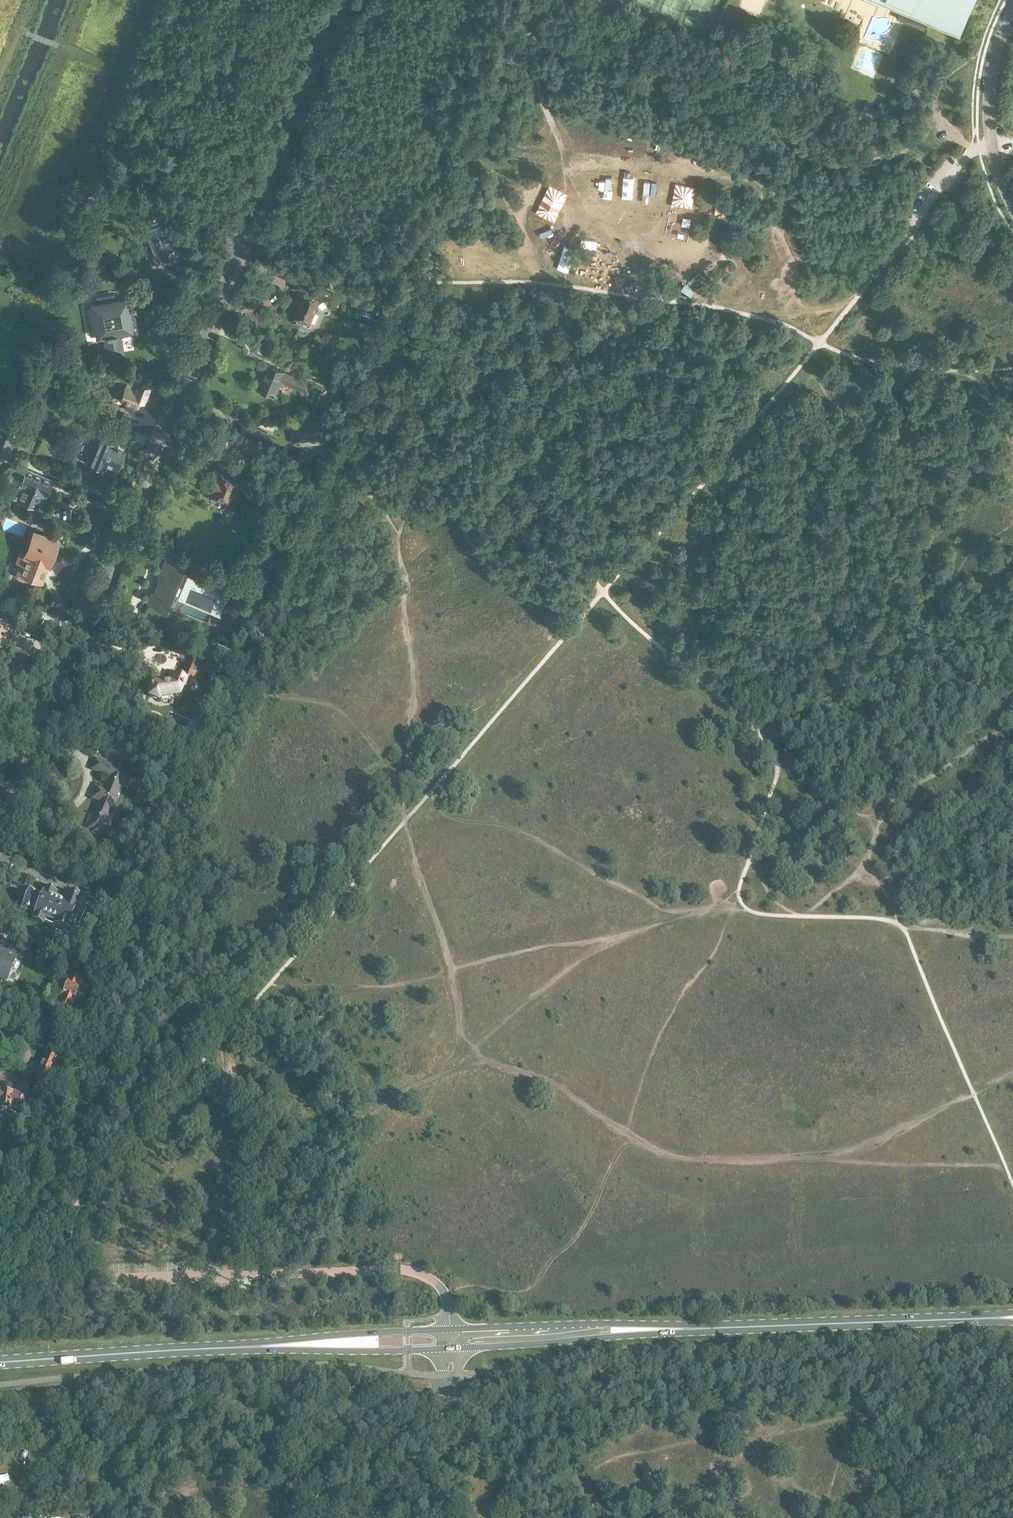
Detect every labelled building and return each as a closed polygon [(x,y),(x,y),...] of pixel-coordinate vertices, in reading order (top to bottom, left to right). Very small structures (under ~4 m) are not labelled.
[(901,8),(897,18),(925,30),(929,20),(959,32),(973,0),(883,0),(901,8)] [(160,209),(142,217),(147,227),(164,220),(160,209)] [(166,223),(147,232),(154,249),(150,250),(156,263),(170,258),(173,264),(182,260),(166,223)] [(341,297),(296,278),(292,287),(300,290),(295,303),(300,305),(294,322),(308,328),(309,328),(310,327),(311,326),(312,324),(311,323),(310,321),(315,308),(317,308),(319,307),(320,305),(319,303),(318,302),(320,297),(338,305),(341,297)] [(134,331),(128,296),(91,303),(96,337),(103,336),(106,358),(124,355),(121,333),(134,331)] [(279,360),(282,353),(270,348),(267,355),(279,360)] [(303,390),(307,381),(286,372),(269,364),(259,388),(275,395),(281,380),(303,390)] [(319,373),(321,368),(311,365),(310,369),(308,373),(318,376),(319,373)] [(144,402),(150,387),(129,379),(121,400),(136,406),(139,400),(144,402)] [(258,436),(260,431),(249,426),(246,431),(258,436)] [(248,452),(252,446),(240,437),(233,446),(241,452),(244,449),(248,452)] [(118,446),(98,438),(98,440),(94,438),(92,439),(90,445),(91,447),(94,449),(91,454),(86,452),(83,460),(103,468),(102,471),(109,474),(110,471),(114,472),(117,465),(118,466),(123,453),(122,453),(123,451),(117,448),(118,446)] [(27,458),(18,454),(15,462),(25,466),(29,459),(27,458)] [(233,485),(236,477),(225,472),(227,466),(219,462),(217,469),(215,468),(207,489),(213,491),(211,497),(226,503),(230,492),(233,493),(235,486),(233,485)] [(23,485),(17,498),(38,507),(44,494),(46,495),(53,479),(28,468),(21,484),(23,485)] [(37,524),(45,528),(48,522),(40,518),(37,524)] [(40,532),(38,533),(35,532),(27,552),(24,560),(26,560),(20,576),(32,581),(33,579),(37,581),(38,579),(41,580),(43,575),(46,568),(49,560),(53,549),(55,548),(56,545),(56,543),(56,540),(45,536),(44,534),(40,532)] [(184,577),(189,564),(169,556),(150,602),(171,611),(178,594),(213,608),(215,604),(218,605),(220,599),(218,598),(220,592),(184,577)] [(172,673),(169,681),(150,683),(151,688),(147,695),(160,701),(161,698),(178,696),(178,690),(180,690),(181,687),(194,693),(197,684),(191,681),(193,676),(196,677),(201,667),(188,662),(182,678),(172,673)] [(99,802),(88,829),(93,831),(92,834),(99,837),(100,834),(106,836),(111,825),(105,823),(112,807),(114,808),(118,799),(115,798),(121,785),(126,788),(131,777),(109,768),(110,765),(97,760),(92,771),(110,778),(104,791),(100,789),(95,800),(99,802)] [(111,892),(99,887),(95,898),(107,903),(111,892)] [(62,902),(44,895),(42,899),(31,894),(27,900),(26,906),(37,911),(33,919),(43,923),(43,922),(53,926),(54,922),(65,927),(65,926),(68,924),(70,921),(69,919),(74,907),(79,909),(83,901),(71,896),(67,906),(62,903),(62,902)] [(0,962),(17,968),(22,956),(14,954),(13,958),(0,953),(0,962)] [(85,988),(87,983),(81,981),(83,976),(76,973),(71,984),(67,983),(65,989),(66,990),(63,996),(65,996),(60,1009),(68,1013),(73,1000),(74,1000),(76,995),(84,999),(88,989),(85,988)] [(59,1059),(45,1052),(35,1076),(38,1077),(35,1085),(45,1090),(59,1059)] [(12,1091),(12,1093),(0,1091),(0,1107),(1,1107),(1,1108),(2,1110),(3,1110),(5,1110),(6,1110),(7,1110),(8,1109),(10,1109),(10,1108),(19,1109),(21,1093),(12,1091)] [(20,1137),(27,1140),(39,1113),(35,1111),(30,1124),(27,1122),(20,1137)]
